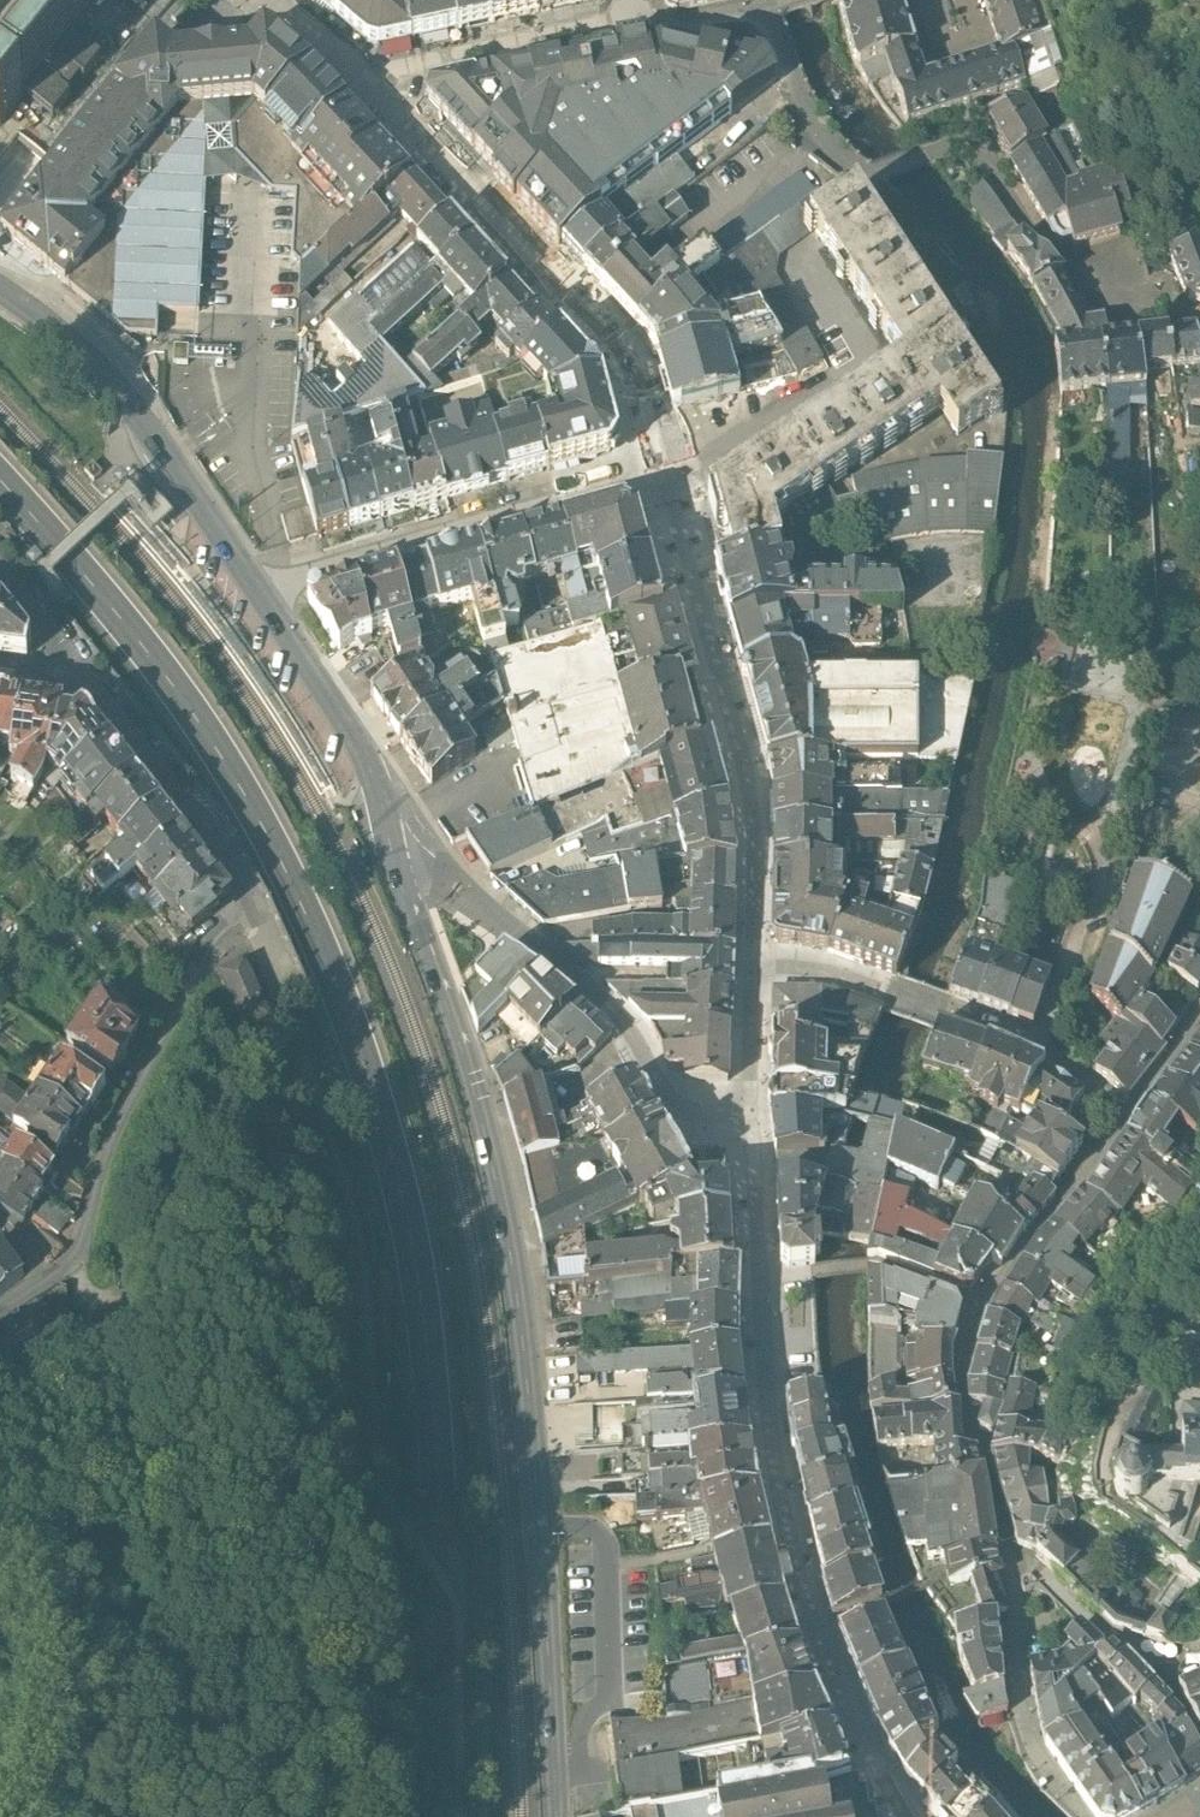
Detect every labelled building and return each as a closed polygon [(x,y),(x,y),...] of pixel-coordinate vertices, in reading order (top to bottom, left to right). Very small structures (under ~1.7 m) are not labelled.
[(56,83),(133,0),(98,0),(37,66),(56,83)] [(335,14),(347,0),(317,0),(335,14)] [(335,14),(368,42),(368,43),(380,46),(413,39),(404,0),(347,0),(335,14)] [(413,39),(422,37),(423,37),(448,32),(448,31),(457,29),(451,0),(404,0),(413,39)] [(457,29),(493,22),(488,0),(451,0),(457,29)] [(493,22),(508,19),(539,12),(537,0),(488,0),(493,22)] [(539,12),(551,9),(550,7),(571,2),(572,3),(585,0),(537,0),(539,12)] [(666,4),(677,11),(728,0),(665,0),(666,4)] [(1027,0),(984,0),(1002,54),(924,78),(899,0),(840,0),(853,55),(869,83),(892,75),(899,97),(908,125),(1024,88),(1018,66),(1012,50),(1041,41),(1027,0)] [(430,84),(426,95),(497,171),(492,175),(514,200),(517,197),(560,244),(563,242),(603,211),(624,234),(673,198),(695,181),(685,167),(731,132),(723,121),(777,81),(773,70),(767,62),(769,60),(763,42),(753,30),(737,27),(707,30),(703,48),(662,38),(648,41),(649,43),(648,43),(646,35),(616,41),(616,46),(615,44),(559,56),(558,55),(527,62),(528,63),(488,71),(489,74),(476,77),(476,76),(474,74),(430,84)] [(249,46),(175,53),(156,38),(136,62),(103,101),(6,217),(8,219),(8,218),(11,220),(11,226),(9,228),(8,227),(7,229),(128,331),(133,331),(134,304),(159,306),(199,308),(206,190),(206,179),(215,180),(215,177),(222,168),(236,179),(247,167),(271,192),(295,193),(291,255),(303,267),(411,171),(354,110),(347,102),(310,64),(309,65),(264,28),(249,46)] [(1018,66),(1024,88),(1030,86),(1023,64),(1018,66)] [(905,124),(908,125),(899,97),(883,105),(897,120),(899,122),(902,123),(905,124)] [(1025,108),(985,122),(1011,164),(1047,142),(1025,108)] [(1047,142),(1011,164),(1049,227),(1053,238),(1062,245),(1072,242),(1073,245),(1121,229),(1113,204),(1128,200),(1117,170),(1081,181),(1056,137),(1047,142)] [(411,171),(303,267),(301,295),(305,292),(350,251),(352,254),(400,211),(414,225),(423,217),(422,216),(439,201),(411,171)] [(839,177),(819,192),(818,191),(800,206),(810,222),(857,191),(839,177)] [(1013,223),(983,182),(962,198),(997,236),(1013,223)] [(857,191),(810,222),(815,230),(842,271),(889,240),(857,191)] [(673,198),(624,234),(626,236),(620,240),(636,257),(660,238),(688,218),(673,198)] [(472,237),(439,201),(422,216),(423,217),(414,225),(424,235),(417,242),(418,243),(439,265),(472,237)] [(722,231),(705,244),(721,265),(732,257),(731,256),(778,221),(765,205),(724,235),(722,231)] [(778,221),(731,256),(732,257),(751,291),(775,277),(775,276),(779,257),(815,230),(810,222),(800,206),(779,220),(778,221)] [(563,242),(585,266),(620,240),(626,236),(624,234),(603,211),(563,242)] [(1035,285),(1063,271),(1022,237),(1013,223),(997,236),(1007,249),(1035,285)] [(1003,252),(1007,249),(997,236),(993,239),(1003,252)] [(507,275),(472,237),(439,265),(367,329),(381,344),(391,335),(428,302),(435,310),(456,291),(460,296),(464,292),(475,304),(507,275)] [(636,257),(634,258),(653,278),(667,265),(671,270),(678,265),(674,260),(678,257),(660,238),(636,257)] [(678,265),(671,270),(667,265),(653,278),(634,258),(636,257),(620,240),(585,266),(640,325),(668,299),(671,302),(686,291),(702,278),(721,265),(705,244),(678,265)] [(889,240),(842,271),(874,320),(921,290),(889,240)] [(1170,250),(1187,292),(1199,297),(1199,241),(1170,250)] [(439,265),(418,243),(358,297),(333,321),(332,328),(362,361),(361,372),(354,379),(345,370),(337,377),(346,386),(338,393),(327,392),(316,380),(298,379),(293,435),(354,415),(419,397),(426,395),(394,358),(381,344),(367,329),(439,265)] [(741,315),(761,310),(751,291),(732,257),(721,265),(702,278),(719,302),(730,295),(741,315)] [(1063,271),(1035,285),(1051,316),(1077,303),(1063,271)] [(539,310),(507,275),(475,304),(414,359),(430,379),(461,352),(462,353),(465,350),(467,352),(480,340),(474,332),(491,316),(494,320),(491,323),(495,328),(499,325),(507,335),(508,337),(539,310)] [(811,340),(775,277),(751,291),(761,310),(771,328),(784,352),(786,354),(811,340)] [(730,295),(719,302),(702,278),(686,291),(695,303),(700,299),(705,304),(700,309),(703,313),(712,306),(716,318),(711,322),(718,331),(724,329),(722,320),(741,315),(730,295)] [(338,281),(314,302),(305,292),(301,295),(300,330),(345,289),(338,281)] [(921,290),(874,320),(903,364),(905,367),(906,369),(953,339),(921,290)] [(700,299),(695,303),(686,291),(671,302),(668,299),(640,325),(656,343),(660,357),(771,328),(761,310),(741,315),(722,320),(724,329),(718,331),(711,322),(703,313),(700,309),(705,304),(700,299)] [(1066,342),(1092,338),(1084,321),(1088,320),(1080,302),(1077,303),(1051,316),(1066,342)] [(134,304),(133,331),(157,332),(159,306),(134,304)] [(539,310),(508,337),(507,335),(501,340),(502,341),(496,346),(504,355),(510,361),(515,356),(523,364),(559,333),(565,327),(539,310)] [(1062,394),(1109,386),(1104,352),(1105,352),(1103,336),(1107,336),(1103,317),(1088,320),(1084,321),(1092,338),(1066,342),(1056,344),(1062,394)] [(1199,368),(1199,326),(1197,321),(1168,326),(1174,362),(1179,361),(1197,358),(1199,368)] [(1173,362),(1174,362),(1168,326),(1136,331),(1142,367),(1144,366),(1145,372),(1150,371),(1149,366),(1173,362)] [(771,328),(660,357),(674,408),(734,392),(725,358),(731,355),(732,360),(777,348),(779,353),(784,352),(771,328)] [(1146,381),(1145,372),(1144,366),(1142,367),(1136,331),(1107,336),(1103,336),(1105,352),(1104,352),(1109,386),(1110,446),(1129,446),(1128,397),(1147,394),(1146,381)] [(559,333),(523,364),(480,378),(487,406),(530,394),(532,393),(533,398),(601,379),(559,333)] [(403,350),(391,335),(381,344),(394,358),(403,350)] [(953,339),(906,369),(905,367),(903,364),(892,371),(924,420),(940,410),(957,437),(1000,409),(953,339)] [(811,340),(786,354),(797,375),(823,360),(811,340)] [(189,343),(175,342),(174,360),(188,361),(189,343)] [(413,359),(403,350),(394,358),(426,395),(440,391),(439,389),(430,379),(414,359),(413,359)] [(779,353),(735,364),(742,390),(797,375),(786,354),(784,352),(779,353)] [(480,378),(523,364),(515,356),(510,361),(504,355),(452,375),(439,389),(440,391),(480,378)] [(892,371),(842,403),(875,453),(924,420),(892,371)] [(617,439),(601,379),(533,398),(532,393),(530,394),(549,468),(610,452),(617,439)] [(1192,379),(1190,401),(1199,401),(1199,379),(1192,379)] [(530,394),(487,406),(489,412),(507,480),(549,468),(530,394)] [(433,450),(413,456),(412,450),(416,449),(416,447),(411,426),(410,426),(403,403),(387,408),(390,420),(413,506),(446,497),(433,450)] [(842,403),(793,436),(825,486),(875,453),(842,403)] [(1199,423),(1199,405),(1188,405),(1189,423),(1199,423)] [(390,420),(387,408),(368,413),(372,424),(390,420)] [(489,412),(447,424),(450,433),(430,439),(433,450),(446,497),(507,480),(489,412)] [(367,460),(358,462),(355,470),(347,468),(350,457),(344,432),(349,427),(349,418),(324,426),(350,523),(382,515),(367,460)] [(413,506),(390,420),(372,424),(379,451),(388,461),(380,463),(380,462),(373,458),(367,460),(382,515),(413,506)] [(350,523),(324,426),(307,432),(319,474),(325,481),(316,483),(315,478),(316,478),(315,477),(303,480),(304,482),(310,504),(317,532),(350,523)] [(793,436),(712,489),(728,546),(714,550),(719,566),(778,550),(845,532),(837,504),(836,503),(825,486),(793,436)] [(1110,496),(1110,448),(1089,448),(1089,496),(1110,496)] [(93,456),(84,463),(94,474),(102,466),(93,456)] [(920,466),(900,469),(899,466),(877,472),(877,474),(852,481),(856,498),(836,503),(837,504),(845,532),(879,523),(885,544),(909,538),(935,535),(959,534),(993,536),(1003,458),(967,456),(967,461),(920,463),(920,466)] [(124,488),(129,484),(122,476),(118,480),(114,483),(121,491),(124,488)] [(634,500),(564,519),(580,580),(650,561),(634,500)] [(310,504),(282,512),(289,540),(317,532),(310,504)] [(564,519),(522,531),(534,577),(565,569),(562,580),(569,607),(586,603),(580,580),(564,519)] [(522,531),(478,543),(502,627),(517,622),(519,621),(512,598),(505,590),(508,584),(519,588),(524,587),(525,580),(534,577),(522,531)] [(502,627),(478,543),(427,557),(440,603),(441,607),(474,599),(480,603),(475,610),(484,644),(504,638),(502,627)] [(38,562),(42,558),(35,550),(32,554),(27,558),(34,565),(38,562)] [(865,583),(864,576),(844,576),(844,583),(811,583),(809,585),(809,589),(789,595),(787,584),(788,584),(791,572),(789,564),(782,566),(778,550),(719,566),(717,567),(731,621),(761,613),(788,610),(849,610),(880,609),(902,609),(895,583),(865,583)] [(427,557),(407,562),(397,565),(423,661),(437,652),(427,613),(420,609),(440,603),(427,557)] [(650,561),(580,580),(586,603),(569,607),(568,608),(574,631),(601,623),(662,607),(650,561)] [(397,565),(355,576),(369,628),(390,622),(405,673),(415,667),(423,661),(397,565)] [(355,576),(333,582),(334,583),(317,587),(309,599),(323,619),(322,619),(340,646),(353,638),(353,637),(359,635),(364,644),(372,638),(369,633),(371,632),(369,628),(355,576)] [(1,598),(0,598),(0,646),(27,651),(31,636),(1,598)] [(662,607),(601,623),(609,650),(622,647),(626,661),(636,658),(642,683),(643,684),(693,670),(675,603),(662,607)] [(568,608),(523,620),(529,643),(574,631),(568,608)] [(849,610),(849,639),(854,646),(881,645),(880,609),(849,610)] [(788,610),(761,613),(731,621),(743,667),(790,654),(784,636),(813,632),(813,640),(849,639),(849,610),(788,610)] [(508,649),(488,655),(489,659),(502,700),(514,741),(516,747),(525,744),(530,759),(520,762),(535,810),(578,793),(577,792),(632,770),(625,752),(636,749),(619,689),(620,689),(609,650),(601,623),(574,631),(529,643),(508,649)] [(508,649),(504,638),(484,644),(487,654),(488,655),(508,649)] [(827,658),(798,658),(790,654),(743,667),(769,760),(829,759),(846,759),(918,759),(918,727),(918,681),(865,681),(865,679),(845,679),(845,681),(827,681),(827,658)] [(489,659),(468,673),(478,688),(495,677),(489,659)] [(405,673),(372,695),(402,739),(478,688),(468,673),(441,690),(437,701),(432,694),(434,684),(427,673),(421,677),(415,667),(405,673)] [(693,670),(643,684),(642,683),(620,689),(619,689),(636,749),(625,752),(632,770),(662,758),(661,756),(711,738),(692,672),(693,672),(693,670)] [(402,739),(401,739),(430,783),(474,754),(457,730),(502,700),(495,677),(478,688),(402,739)] [(21,693),(0,689),(0,739),(13,740),(21,693)] [(39,751),(52,698),(21,693),(13,740),(11,750),(22,750),(39,751)] [(65,771),(110,737),(84,704),(52,698),(39,751),(22,750),(11,770),(12,773),(18,777),(33,785),(44,768),(47,758),(57,767),(59,764),(65,771)] [(507,716),(482,725),(491,750),(514,741),(507,716)] [(918,727),(918,759),(927,759),(956,760),(962,731),(933,728),(918,727)] [(87,809),(136,771),(110,737),(65,771),(80,791),(76,794),(87,809)] [(711,738),(661,756),(662,758),(675,817),(728,799),(711,738)] [(535,810),(466,837),(491,875),(581,833),(605,822),(611,838),(652,824),(675,817),(662,758),(632,770),(577,792),(578,793),(535,810)] [(829,759),(769,760),(774,794),(829,793),(829,759)] [(901,769),(847,770),(846,759),(829,759),(829,793),(901,792),(903,792),(901,769)] [(956,760),(927,759),(928,792),(949,792),(956,760)] [(123,830),(160,802),(136,771),(87,809),(74,818),(85,832),(100,820),(97,817),(105,811),(120,831),(123,830)] [(26,798),(33,785),(18,777),(11,789),(26,798)] [(901,792),(829,793),(829,825),(901,824),(901,792)] [(829,793),(774,794),(775,826),(820,825),(829,825),(829,793)] [(659,844),(616,857),(621,871),(622,870),(656,862),(657,862),(686,858),(693,858),(736,860),(736,859),(728,799),(675,817),(652,824),(659,844)] [(141,859),(180,828),(160,802),(123,830),(136,845),(132,848),(124,846),(107,858),(91,870),(104,887),(141,859)] [(945,811),(926,808),(926,824),(942,824),(945,811)] [(85,832),(74,818),(67,824),(77,838),(85,832)] [(590,861),(616,857),(659,844),(652,824),(611,838),(605,822),(581,833),(590,861)] [(820,825),(775,826),(775,862),(842,865),(877,866),(877,843),(906,843),(922,843),(921,824),(901,824),(829,825),(820,825)] [(156,889),(201,855),(180,828),(141,859),(149,869),(143,873),(156,889)] [(877,866),(900,867),(902,861),(905,846),(906,843),(877,843),(877,866)] [(936,851),(905,846),(902,861),(932,870),(936,851)] [(91,870),(107,858),(103,853),(92,861),(93,861),(87,865),(91,870)] [(229,891),(201,855),(156,889),(154,890),(167,906),(157,913),(178,940),(214,911),(210,905),(229,891)] [(686,858),(657,862),(656,862),(622,870),(629,909),(663,906),(662,902),(661,895),(685,886),(693,886),(693,858),(686,858)] [(736,860),(693,858),(693,886),(693,890),(683,892),(685,897),(692,896),(735,897),(736,860)] [(932,870),(902,861),(900,867),(892,902),(891,903),(922,912),(932,870)] [(842,865),(775,862),(774,940),(777,942),(813,947),(829,953),(849,898),(843,894),(842,865)] [(621,871),(558,881),(542,873),(508,888),(506,889),(544,923),(629,909),(622,870),(621,871)] [(1138,877),(1111,944),(1105,942),(1084,994),(1116,1023),(1119,1025),(1137,1001),(1137,1000),(1149,970),(1156,973),(1187,896),(1138,877)] [(984,879),(982,890),(998,895),(999,890),(1001,884),(984,879)] [(982,890),(980,916),(950,996),(978,1006),(995,961),(996,961),(1015,908),(1018,896),(999,890),(998,895),(982,890)] [(868,898),(854,895),(851,896),(849,898),(829,953),(862,965),(878,924),(859,918),(868,898)] [(735,897),(692,896),(685,897),(675,898),(676,910),(692,910),(692,923),(631,921),(593,928),(592,942),(633,940),(734,945),(735,897)] [(881,913),(886,901),(881,900),(878,912),(881,913)] [(891,903),(892,902),(886,901),(881,913),(878,924),(885,927),(891,903)] [(922,912),(891,903),(885,927),(878,924),(862,965),(896,976),(913,935),(922,912)] [(633,940),(599,942),(599,963),(667,966),(667,984),(732,986),(734,945),(633,940)] [(599,963),(599,942),(592,942),(557,943),(582,963),(599,963)] [(1184,960),(1199,972),(1199,950),(1195,946),(1184,960)] [(495,959),(462,990),(472,1015),(478,1032),(497,1014),(508,1003),(506,1002),(539,970),(533,966),(506,948),(495,959)] [(273,1018),(246,958),(220,970),(247,1029),(273,1018)] [(1039,968),(1012,958),(1009,966),(996,961),(995,961),(978,1006),(1033,1026),(1050,980),(1036,975),(1039,968)] [(1171,977),(1193,994),(1199,985),(1199,972),(1184,960),(1171,977)] [(575,1000),(539,970),(506,1002),(508,1003),(497,1014),(529,1046),(540,1037),(575,1000)] [(665,1004),(665,993),(655,993),(655,983),(607,982),(628,1003),(665,1004)] [(667,984),(655,983),(655,993),(665,993),(665,1004),(628,1003),(651,1024),(687,1025),(687,1021),(730,1023),(732,986),(667,984)] [(822,991),(774,990),(773,1030),(798,1031),(797,1044),(821,1046),(822,1016),(848,1021),(845,998),(822,991)] [(130,1012),(101,992),(68,1038),(112,1070),(127,1049),(126,1048),(139,1029),(125,1019),(130,1012)] [(848,1021),(848,1025),(876,1027),(884,1008),(846,995),(845,998),(848,1021)] [(575,1000),(540,1037),(545,1041),(556,1052),(564,1044),(576,1055),(588,1044),(588,1040),(603,1024),(592,1013),(575,1000)] [(1129,1032),(1113,1053),(1141,1075),(1160,1049),(1157,1046),(1171,1027),(1145,1008),(1146,1007),(1137,1000),(1137,1001),(1119,1025),(1129,1032)] [(730,1023),(687,1021),(687,1025),(686,1051),(664,1049),(666,1064),(669,1068),(685,1069),(685,1079),(686,1079),(686,1078),(721,1080),(728,1080),(730,1023)] [(1113,1053),(1129,1032),(1119,1025),(1116,1023),(1100,1043),(1113,1053)] [(595,1050),(612,1034),(612,1033),(603,1024),(588,1040),(588,1044),(595,1050)] [(651,1024),(664,1049),(686,1051),(687,1025),(651,1024)] [(847,1048),(866,1049),(876,1027),(848,1025),(847,1048)] [(987,1044),(938,1028),(925,1069),(972,1085),(973,1085),(987,1044)] [(798,1031),(773,1030),(771,1091),(851,1094),(861,1061),(866,1049),(847,1048),(821,1046),(797,1044),(798,1031)] [(583,1062),(578,1067),(579,1069),(575,1070),(581,1086),(603,1077),(618,1070),(628,1063),(612,1034),(595,1050),(583,1062)] [(540,1037),(529,1046),(521,1053),(524,1058),(545,1041),(540,1037)] [(1190,1054),(1199,1062),(1199,1039),(1190,1054)] [(583,1062),(595,1050),(588,1044),(576,1055),(583,1062)] [(1043,1067),(987,1044),(973,1085),(972,1085),(970,1094),(982,1099),(979,1106),(993,1112),(997,1114),(1000,1108),(1011,1113),(1017,1115),(1019,1110),(1026,1094),(1025,1093),(1043,1067)] [(107,1082),(64,1050),(39,1083),(82,1114),(107,1082)] [(1141,1075),(1113,1053),(1091,1080),(1121,1102),(1141,1075)] [(492,1066),(496,1074),(509,1062),(505,1055),(502,1054),(493,1063),(492,1066)] [(1190,1054),(1170,1080),(1167,1078),(1151,1101),(1176,1118),(1188,1100),(1199,1108),(1199,1076),(1199,1075),(1199,1062),(1190,1054)] [(516,1057),(496,1075),(504,1095),(535,1084),(516,1057)] [(1085,1095),(1043,1067),(1025,1093),(1026,1094),(1028,1095),(1028,1094),(1042,1103),(1047,1107),(1068,1121),(1085,1095)] [(575,1070),(540,1082),(545,1101),(581,1086),(575,1070)] [(39,1083),(30,1095),(6,1077),(0,1078),(0,1102),(16,1114),(14,1116),(57,1147),(82,1114),(39,1083)] [(637,1078),(586,1106),(607,1144),(658,1116),(637,1078)] [(721,1080),(686,1078),(686,1079),(685,1089),(692,1095),(717,1090),(720,1082),(721,1080)] [(545,1101),(540,1082),(535,1084),(504,1095),(522,1158),(550,1150),(558,1148),(572,1147),(569,1135),(569,1134),(567,1127),(554,1132),(551,1121),(545,1101)] [(851,1094),(771,1091),(772,1111),(846,1112),(851,1094)] [(902,1107),(851,1094),(846,1112),(845,1117),(854,1119),(870,1123),(863,1154),(845,1153),(835,1152),(827,1181),(882,1194),(883,1189),(887,1167),(895,1130),(902,1108),(902,1107)] [(1026,1094),(1019,1110),(1036,1121),(1038,1118),(1040,1119),(1047,1107),(1042,1103),(1028,1094),(1028,1095),(1026,1094)] [(1178,1121),(1199,1136),(1199,1135),(1199,1108),(1188,1100),(1176,1118),(1179,1120),(1178,1121)] [(1176,1118),(1151,1101),(1127,1137),(1154,1156),(1162,1144),(1178,1121),(1179,1120),(1176,1118)] [(989,1170),(1004,1177),(1015,1185),(1024,1190),(1037,1168),(1015,1154),(997,1143),(982,1136),(979,1134),(902,1108),(895,1130),(954,1155),(989,1170)] [(997,1114),(993,1112),(982,1136),(997,1143),(1007,1123),(1011,1113),(1000,1108),(997,1114)] [(846,1112),(772,1111),(776,1153),(825,1152),(825,1136),(820,1136),(820,1128),(842,1126),(845,1117),(846,1112)] [(554,1132),(567,1127),(566,1123),(562,1116),(551,1121),(554,1132)] [(694,1180),(658,1116),(607,1144),(622,1171),(640,1201),(640,1202),(645,1200),(645,1201),(687,1182),(694,1181),(694,1180)] [(854,1119),(845,1117),(842,1126),(835,1152),(845,1153),(854,1119)] [(1040,1119),(1038,1118),(1036,1121),(1028,1135),(1015,1154),(1037,1168),(1054,1179),(1056,1180),(1079,1145),(1040,1119)] [(1028,1135),(1007,1123),(997,1143),(1015,1154),(1028,1135)] [(954,1155),(895,1130),(887,1167),(937,1188),(941,1182),(954,1155)] [(18,1132),(10,1143),(4,1138),(0,1144),(0,1150),(43,1182),(44,1182),(51,1173),(47,1170),(54,1160),(18,1132)] [(1154,1156),(1127,1137),(1109,1164),(1137,1184),(1151,1162),(1151,1161),(1154,1156)] [(1187,1160),(1162,1144),(1154,1156),(1151,1161),(1175,1177),(1187,1160)] [(43,1182),(0,1150),(0,1165),(1,1165),(0,1167),(0,1191),(24,1209),(43,1182)] [(550,1150),(522,1158),(524,1165),(528,1186),(536,1218),(563,1206),(558,1185),(550,1150)] [(825,1152),(776,1153),(777,1177),(826,1184),(827,1181),(835,1152),(825,1152)] [(975,1197),(989,1170),(954,1155),(941,1182),(953,1189),(975,1197)] [(613,1160),(558,1185),(563,1206),(626,1177),(622,1171),(620,1172),(613,1160)] [(1191,1190),(1151,1162),(1137,1184),(1136,1185),(1140,1188),(1174,1213),(1191,1190)] [(1137,1184),(1109,1164),(1087,1196),(1118,1220),(1140,1188),(1136,1185),(1137,1184)] [(1037,1168),(1024,1190),(1015,1185),(1008,1196),(1034,1213),(1054,1179),(1037,1168)] [(975,1197),(953,1238),(954,1238),(992,1259),(1002,1264),(1022,1231),(997,1215),(1008,1196),(998,1188),(1004,1177),(989,1170),(975,1197)] [(563,1206),(536,1218),(543,1246),(583,1228),(640,1201),(626,1177),(563,1206)] [(826,1184),(777,1177),(780,1235),(812,1232),(826,1184)] [(719,1178),(694,1180),(694,1181),(687,1182),(645,1201),(652,1217),(675,1207),(679,1215),(731,1212),(730,1187),(719,1178)] [(871,1242),(882,1194),(827,1181),(826,1184),(812,1232),(812,1233),(836,1237),(871,1244),(871,1242)] [(882,1194),(871,1242),(893,1248),(898,1233),(899,1233),(905,1212),(904,1212),(908,1197),(883,1189),(882,1194)] [(46,1190),(36,1204),(58,1221),(68,1208),(46,1190)] [(1087,1196),(1083,1194),(1054,1228),(1074,1246),(1076,1244),(1084,1252),(1098,1236),(1101,1240),(1118,1220),(1087,1196)] [(997,1215),(1022,1231),(1034,1213),(1008,1196),(997,1215)] [(731,1212),(679,1215),(680,1231),(670,1231),(670,1232),(664,1234),(665,1238),(671,1240),(679,1247),(680,1246),(681,1254),(665,1249),(586,1256),(588,1281),(598,1280),(612,1278),(671,1273),(670,1265),(697,1265),(734,1264),(734,1262),(733,1234),(731,1212)] [(925,1240),(932,1227),(905,1212),(899,1233),(925,1240)] [(953,1238),(932,1227),(925,1240),(947,1252),(954,1238),(953,1238)] [(0,1228),(0,1277),(23,1260),(0,1228)] [(583,1228),(543,1246),(544,1258),(588,1243),(583,1228)] [(1074,1246),(1054,1228),(1039,1242),(1024,1264),(1049,1280),(1057,1269),(1061,1273),(1062,1273),(1064,1270),(1072,1261),(1066,1256),(1074,1246)] [(812,1232),(780,1235),(782,1261),(789,1267),(814,1264),(812,1233),(812,1232)] [(992,1259),(954,1238),(947,1252),(941,1264),(934,1277),(961,1288),(961,1289),(974,1286),(973,1285),(992,1259)] [(941,1264),(925,1258),(925,1259),(893,1248),(871,1242),(871,1244),(868,1257),(879,1256),(934,1277),(941,1264)] [(586,1256),(544,1260),(547,1284),(588,1281),(586,1256)] [(734,1264),(697,1265),(698,1307),(738,1305),(740,1262),(734,1262),(734,1264)] [(1049,1280),(1024,1264),(1006,1292),(1005,1291),(1005,1292),(1031,1308),(1037,1311),(1050,1291),(1049,1290),(1053,1284),(1048,1280),(1049,1280)] [(671,1273),(612,1278),(615,1314),(666,1310),(666,1309),(691,1307),(698,1307),(697,1265),(670,1265),(671,1273)] [(1100,1296),(1064,1270),(1062,1273),(1061,1273),(1053,1284),(1049,1290),(1050,1291),(1062,1299),(1079,1311),(1085,1315),(1100,1296)] [(955,1300),(893,1277),(893,1278),(875,1272),(868,1272),(869,1318),(869,1323),(900,1326),(902,1327),(919,1328),(955,1329),(960,1311),(955,1300)] [(600,1301),(550,1306),(551,1320),(571,1318),(615,1314),(612,1278),(598,1280),(600,1301)] [(1031,1308),(1005,1292),(988,1320),(987,1321),(1019,1335),(1024,1325),(1033,1329),(1036,1322),(1027,1318),(1031,1308)] [(1079,1311),(1062,1299),(1056,1308),(1073,1320),(1079,1311)] [(698,1307),(691,1307),(691,1323),(692,1347),(738,1345),(738,1305),(698,1307)] [(691,1307),(666,1309),(666,1310),(666,1325),(691,1323),(691,1307)] [(571,1318),(551,1320),(554,1355),(573,1354),(571,1318)] [(1019,1335),(987,1321),(978,1352),(1011,1360),(1019,1335)] [(868,1377),(869,1384),(896,1369),(898,1368),(899,1367),(900,1365),(901,1362),(900,1326),(869,1323),(869,1336),(868,1357),(868,1377)] [(955,1329),(919,1328),(919,1335),(908,1339),(907,1339),(906,1341),(906,1367),(907,1379),(917,1378),(919,1389),(911,1390),(910,1392),(910,1394),(894,1395),(896,1408),(896,1409),(955,1403),(950,1375),(950,1352),(955,1338),(953,1337),(955,1329)] [(18,1340),(13,1329),(0,1334),(0,1335),(4,1345),(18,1340)] [(1053,1361),(1076,1368),(1084,1354),(1062,1343),(1053,1361)] [(738,1345),(692,1347),(694,1366),(696,1387),(687,1387),(687,1383),(681,1379),(647,1381),(648,1399),(660,1398),(744,1394),(738,1345)] [(692,1347),(613,1351),(613,1352),(614,1370),(694,1366),(692,1347)] [(613,1352),(577,1353),(578,1372),(614,1370),(613,1352)] [(1011,1360),(978,1352),(969,1385),(1004,1391),(1011,1360)] [(892,1380),(869,1390),(871,1410),(896,1408),(894,1395),(892,1380)] [(1004,1391),(969,1385),(972,1406),(984,1409),(979,1428),(981,1431),(992,1435),(1002,1413),(1004,1391)] [(827,1417),(829,1432),(841,1431),(836,1390),(824,1392),(824,1393),(827,1417)] [(1033,1397),(1012,1391),(1007,1412),(998,1435),(1013,1435),(1013,1433),(1019,1435),(1024,1418),(1021,1411),(1030,1413),(1033,1397)] [(824,1393),(787,1397),(790,1421),(827,1417),(824,1393)] [(744,1394),(660,1398),(662,1423),(662,1427),(656,1426),(643,1426),(644,1448),(688,1446),(749,1443),(744,1394)] [(648,1399),(573,1401),(575,1452),(644,1448),(643,1426),(656,1426),(662,1427),(662,1423),(660,1398),(648,1399)] [(959,1414),(876,1423),(879,1447),(916,1444),(917,1446),(934,1445),(963,1441),(959,1414)] [(827,1417),(790,1421),(793,1448),(795,1448),(831,1443),(829,1432),(827,1417)] [(1139,1426),(1117,1475),(1111,1499),(1114,1504),(1113,1510),(1113,1515),(1115,1520),(1118,1524),(1123,1527),(1128,1529),(1133,1528),(1137,1527),(1141,1525),(1143,1522),(1146,1519),(1147,1515),(1154,1513),(1181,1509),(1199,1508),(1199,1457),(1178,1458),(1180,1498),(1145,1502),(1142,1498),(1138,1496),(1133,1494),(1160,1437),(1149,1430),(1139,1426)] [(1013,1435),(998,1435),(992,1457),(1028,1460),(1037,1462),(1058,1472),(1064,1446),(1040,1441),(1019,1435),(1013,1433),(1013,1435)] [(831,1443),(795,1448),(795,1449),(803,1485),(841,1475),(853,1471),(843,1441),(831,1443)] [(963,1441),(934,1445),(935,1483),(982,1476),(975,1452),(965,1452),(963,1441)] [(749,1443),(688,1446),(691,1472),(754,1469),(749,1443)] [(691,1472),(688,1446),(644,1448),(575,1452),(551,1453),(557,1479),(590,1477),(590,1464),(617,1463),(617,1468),(622,1467),(622,1476),(634,1476),(634,1475),(672,1473),(691,1472)] [(898,1454),(883,1463),(896,1487),(912,1479),(898,1454)] [(992,1457),(991,1457),(997,1482),(1025,1481),(1028,1460),(992,1457)] [(691,1472),(672,1473),(672,1482),(662,1482),(663,1496),(758,1491),(754,1469),(691,1472)] [(841,1475),(803,1485),(810,1521),(852,1505),(863,1501),(853,1471),(841,1475)] [(987,1503),(982,1476),(935,1483),(896,1488),(909,1547),(927,1545),(928,1562),(945,1559),(944,1557),(996,1554),(987,1503)] [(1025,1481),(997,1482),(1009,1518),(1029,1520),(1025,1498),(1044,1493),(1043,1481),(1025,1481)] [(663,1496),(636,1497),(637,1518),(688,1515),(693,1539),(710,1535),(712,1544),(714,1554),(770,1541),(767,1530),(758,1491),(663,1496)] [(1044,1493),(1025,1498),(1029,1520),(1009,1518),(1018,1549),(1038,1556),(1049,1528),(1050,1528),(1044,1493)] [(852,1505),(810,1521),(819,1556),(863,1540),(874,1536),(863,1501),(852,1505)] [(1076,1571),(1055,1551),(1062,1537),(1072,1536),(1072,1517),(1058,1518),(1059,1527),(1050,1528),(1049,1528),(1038,1556),(1036,1560),(1060,1585),(1069,1577),(1076,1571)] [(863,1540),(819,1556),(825,1578),(870,1561),(881,1557),(874,1536),(863,1540)] [(770,1541),(714,1554),(718,1570),(708,1573),(708,1578),(702,1578),(658,1583),(659,1600),(684,1596),(722,1591),(723,1591),(779,1579),(770,1541)] [(1169,1551),(1169,1547),(1165,1544),(1161,1546),(1161,1548),(1160,1550),(1163,1553),(1167,1553),(1169,1551)] [(996,1554),(944,1557),(945,1559),(951,1587),(970,1581),(974,1594),(975,1593),(976,1598),(998,1590),(994,1579),(1000,1577),(996,1554)] [(825,1578),(823,1579),(833,1617),(882,1597),(870,1561),(825,1578)] [(1069,1577),(1060,1585),(1097,1625),(1098,1624),(1104,1619),(1106,1617),(1069,1577)] [(723,1591),(722,1591),(684,1596),(687,1609),(716,1605),(725,1599),(727,1611),(732,1610),(784,1601),(781,1587),(779,1579),(723,1591)] [(998,1590),(976,1598),(981,1621),(982,1622),(996,1619),(1005,1616),(999,1598),(1000,1597),(998,1590)] [(974,1594),(939,1604),(954,1626),(981,1621),(976,1598),(975,1593),(974,1594)] [(784,1601),(732,1610),(741,1640),(746,1655),(798,1646),(784,1601)] [(883,1613),(839,1631),(858,1679),(904,1660),(883,1613)] [(706,1614),(662,1621),(663,1647),(664,1647),(664,1645),(710,1639),(706,1614)] [(981,1621),(954,1626),(962,1660),(1000,1651),(996,1619),(982,1622),(981,1621)] [(1128,1645),(1146,1651),(1150,1646),(1130,1639),(1118,1634),(1104,1619),(1098,1624),(1114,1640),(1128,1645)] [(1176,1642),(1162,1628),(1150,1646),(1146,1651),(1163,1657),(1166,1653),(1176,1642)] [(1076,1630),(1061,1643),(1071,1654),(1088,1673),(1098,1664),(1102,1660),(1100,1657),(1076,1630)] [(680,1649),(682,1665),(746,1655),(741,1640),(680,1649)] [(798,1646),(746,1655),(753,1702),(815,1693),(815,1692),(799,1647),(798,1646)] [(1000,1651),(962,1660),(975,1694),(1003,1685),(1000,1651)] [(1100,1657),(1102,1660),(1098,1664),(1119,1688),(1136,1673),(1124,1661),(1123,1660),(1120,1660),(1118,1660),(1116,1661),(1107,1651),(1100,1657)] [(1080,1680),(1088,1673),(1071,1654),(1061,1663),(1051,1665),(1050,1662),(1030,1665),(1034,1692),(1038,1715),(1051,1706),(1063,1696),(1080,1680)] [(682,1665),(675,1666),(675,1689),(676,1701),(690,1699),(708,1697),(709,1704),(710,1709),(753,1702),(746,1655),(682,1665)] [(904,1660),(858,1679),(877,1725),(924,1701),(904,1660)] [(1119,1688),(1098,1664),(1088,1673),(1080,1680),(1097,1702),(1111,1723),(1134,1704),(1119,1688)] [(1136,1673),(1119,1688),(1134,1704),(1135,1706),(1139,1702),(1152,1690),(1136,1673)] [(1097,1702),(1080,1680),(1063,1696),(1073,1717),(1097,1702)] [(1196,1684),(1178,1692),(1189,1711),(1199,1707),(1199,1692),(1196,1684)] [(1003,1685),(975,1694),(975,1695),(965,1698),(979,1719),(990,1716),(991,1717),(1007,1713),(1005,1703),(1003,1685)] [(1170,1709),(1152,1690),(1139,1702),(1158,1722),(1170,1709)] [(815,1693),(753,1702),(760,1744),(832,1731),(815,1692),(815,1693)] [(1063,1696),(1051,1706),(1038,1715),(1045,1744),(1078,1730),(1079,1731),(1073,1717),(1063,1696)] [(924,1701),(877,1725),(893,1754),(894,1754),(935,1730),(924,1701)] [(710,1710),(666,1717),(666,1716),(611,1719),(618,1767),(747,1746),(760,1744),(753,1702),(710,1709),(710,1710)] [(666,1717),(710,1710),(710,1709),(709,1704),(666,1711),(666,1716),(666,1717)] [(1189,1711),(1199,1730),(1199,1707),(1189,1711)] [(1184,1725),(1170,1709),(1158,1722),(1170,1734),(1184,1725)] [(1107,1778),(1123,1797),(1127,1794),(1111,1770),(1127,1759),(1125,1757),(1118,1745),(1112,1749),(1094,1722),(1079,1731),(1107,1778)] [(1167,1761),(1172,1769),(1199,1753),(1184,1725),(1170,1734),(1163,1738),(1168,1744),(1167,1761)] [(894,1754),(893,1754),(895,1758),(898,1756),(921,1788),(920,1790),(923,1794),(924,1794),(949,1770),(957,1761),(939,1743),(936,1743),(936,1731),(935,1730),(894,1754)] [(1079,1731),(1078,1730),(1045,1744),(1046,1746),(1095,1816),(1133,1816),(1139,1813),(1127,1794),(1123,1797),(1107,1778),(1079,1731)] [(760,1744),(747,1746),(755,1789),(812,1780),(849,1774),(849,1773),(832,1731),(760,1744)] [(1159,1734),(1125,1757),(1127,1759),(1133,1767),(1137,1773),(1143,1782),(1157,1803),(1158,1805),(1186,1788),(1172,1769),(1167,1761),(1168,1744),(1163,1738),(1159,1734)] [(747,1746),(674,1758),(680,1801),(715,1796),(755,1789),(747,1746)] [(1199,1753),(1172,1769),(1186,1788),(1199,1780),(1199,1755),(1199,1753)] [(655,1805),(680,1801),(674,1758),(618,1767),(617,1767),(622,1808),(628,1807),(653,1803),(653,1806),(655,1805)] [(1137,1773),(1127,1780),(1123,1774),(1133,1767),(1127,1759),(1111,1770),(1127,1794),(1139,1813),(1157,1804),(1157,1803),(1143,1782),(1137,1773)] [(954,1776),(949,1770),(924,1794),(945,1816),(971,1791),(970,1790),(956,1774),(954,1776)] [(812,1780),(755,1789),(715,1796),(719,1816),(870,1816),(868,1806),(862,1808),(858,1788),(852,1789),(850,1779),(851,1779),(850,1773),(849,1773),(849,1774),(812,1780)] [(970,1790),(971,1791),(945,1816),(947,1816),(981,1816),(989,1809),(999,1801),(979,1781),(970,1790)] [(655,1805),(657,1816),(719,1816),(715,1796),(680,1801),(655,1805)] [(999,1801),(989,1809),(981,1816),(1013,1816),(999,1801)] [(628,1807),(630,1816),(655,1816),(653,1806),(653,1803),(628,1807)]
